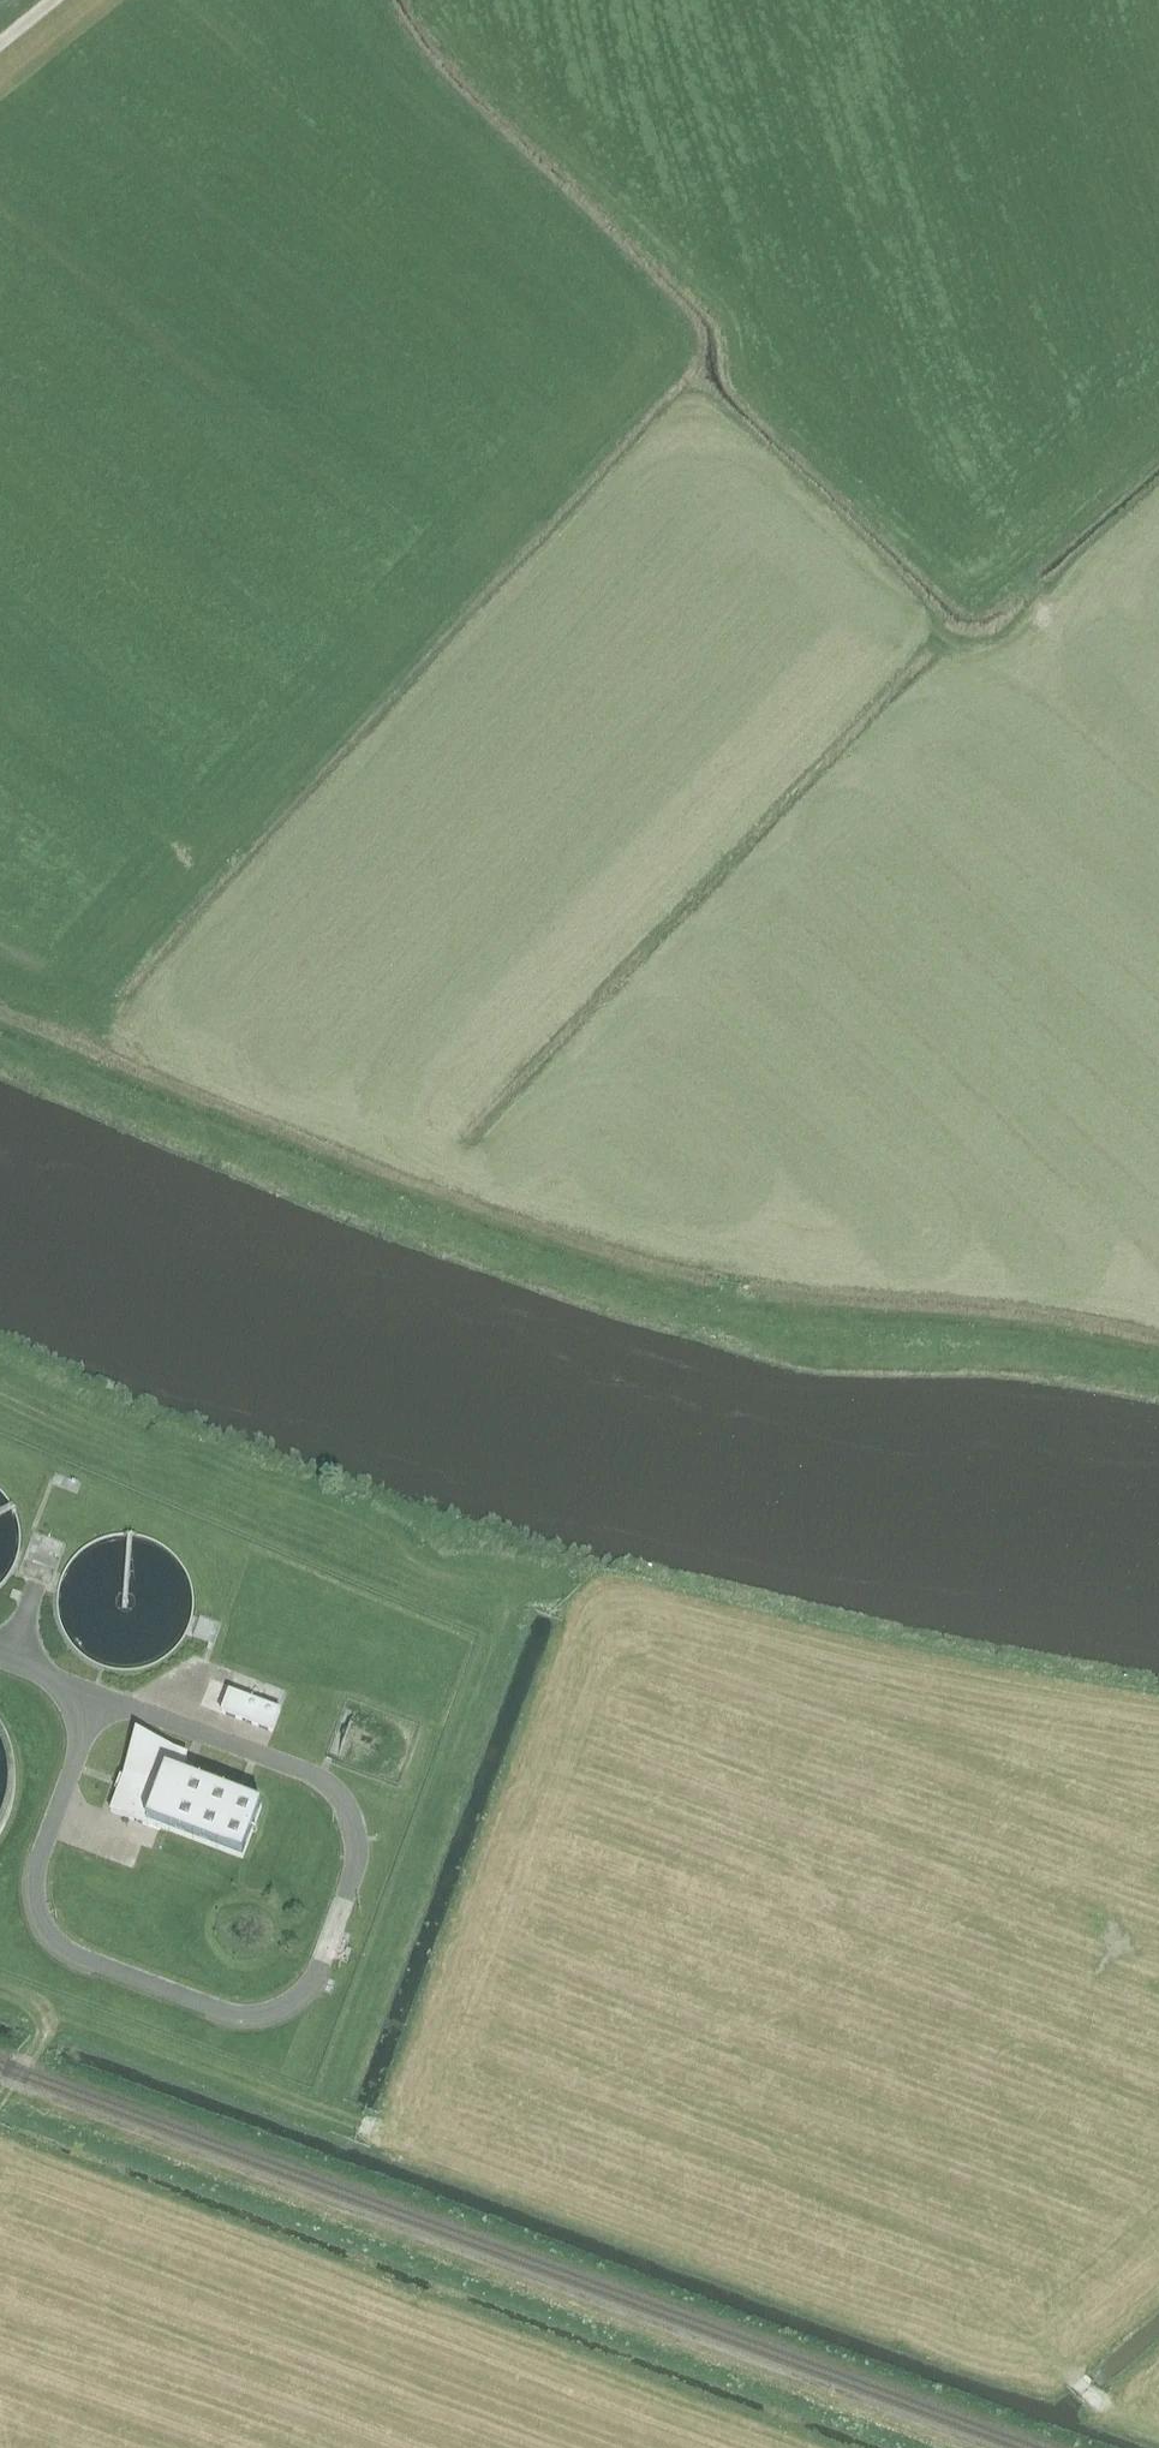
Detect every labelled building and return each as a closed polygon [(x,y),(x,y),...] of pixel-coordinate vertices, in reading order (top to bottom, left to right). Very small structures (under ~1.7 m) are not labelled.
[(220,1713),(272,1732),(281,1709),(229,1691),(220,1713)] [(137,1731),(109,1812),(242,1857),(259,1806),(181,1776),(188,1755),(173,1750),(137,1731)]
